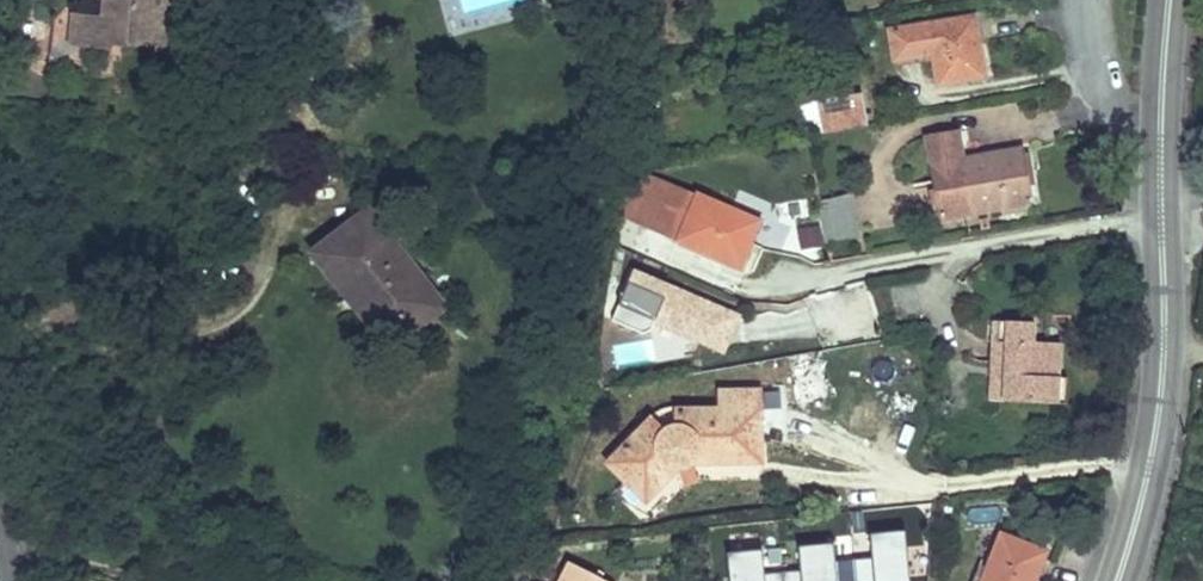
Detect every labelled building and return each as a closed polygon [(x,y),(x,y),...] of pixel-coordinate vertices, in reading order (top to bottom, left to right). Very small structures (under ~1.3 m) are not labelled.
[(99,21),(71,18),(68,44),(111,49),(112,43),(131,44),(152,47),(152,55),(170,57),(175,0),(102,0),(99,21)] [(972,19),(889,33),(894,61),(932,54),(937,85),(982,78),(972,19)] [(858,84),(813,92),(820,132),(866,123),(858,84)] [(634,105),(634,115),(650,115),(650,105),(634,105)] [(957,134),(951,135),(955,163),(961,162),(957,134)] [(951,135),(926,140),(939,220),(1027,205),(1018,152),(961,162),(955,163),(951,135)] [(677,242),(738,267),(757,223),(697,197),(677,242)] [(849,197),(816,201),(823,245),(856,240),(849,197)] [(387,331),(432,296),(367,212),(312,255),(347,299),(357,291),(387,331)] [(818,224),(796,227),(799,248),(821,245),(818,224)] [(609,309),(721,355),(740,310),(628,263),(609,309)] [(357,291),(347,299),(389,354),(444,311),(432,296),(387,331),(357,291)] [(1032,325),(991,323),(988,401),(1055,405),(1056,378),(1057,345),(1031,344),(1032,325)] [(1056,378),(1055,405),(1064,405),(1065,378),(1056,378)] [(758,463),(756,394),(718,394),(719,411),(675,412),(675,429),(674,429),(672,429),(670,429),(668,430),(666,431),(663,433),(661,435),(649,421),(607,465),(644,501),(675,469),(677,469),(679,469),(681,469),(683,469),(685,467),(687,466),(688,465),(689,465),(690,463),(758,463)] [(1043,554),(999,536),(982,580),(1033,580),(1043,554)] [(897,579),(916,580),(918,550),(899,549),(897,579)] [(566,563),(557,580),(602,580),(566,563)]
